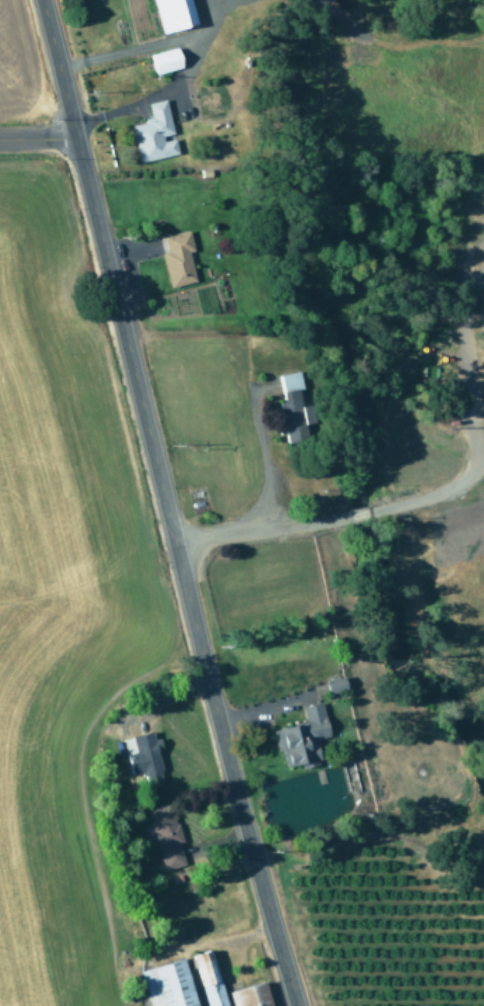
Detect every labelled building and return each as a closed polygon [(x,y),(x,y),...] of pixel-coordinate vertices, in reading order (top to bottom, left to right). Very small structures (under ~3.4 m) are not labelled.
[(194,25),(187,0),(153,0),(162,33),(194,25)] [(331,0),(316,0),(314,3),(344,30),(353,20),(331,0)] [(154,75),(180,68),(175,48),(148,55),(154,75)] [(130,124),(137,162),(176,154),(173,136),(171,137),(164,100),(146,103),(149,120),(130,124)] [(160,253),(169,288),(194,281),(187,252),(192,251),(187,231),(162,238),(166,252),(160,253)] [(278,376),(282,402),(275,403),(280,434),(284,434),(286,441),(305,438),(303,424),(313,423),(310,405),(298,406),(296,390),(300,389),(298,372),(278,376)] [(327,736),(319,702),(300,707),(303,721),(270,729),(275,751),(280,750),(284,766),(299,763),(300,767),(318,763),(313,739),(327,736)] [(129,773),(142,770),(146,784),(161,780),(153,749),(160,748),(157,738),(151,739),(149,731),(121,739),(129,773)] [(177,843),(179,842),(169,803),(145,809),(162,870),(183,864),(177,843)] [(212,981),(204,950),(190,954),(204,1005),(226,1005),(219,980),(212,981)] [(181,958),(139,970),(149,1005),(195,1005),(181,958)] [(264,981),(228,990),(232,1005),(270,1005),(264,981)]
